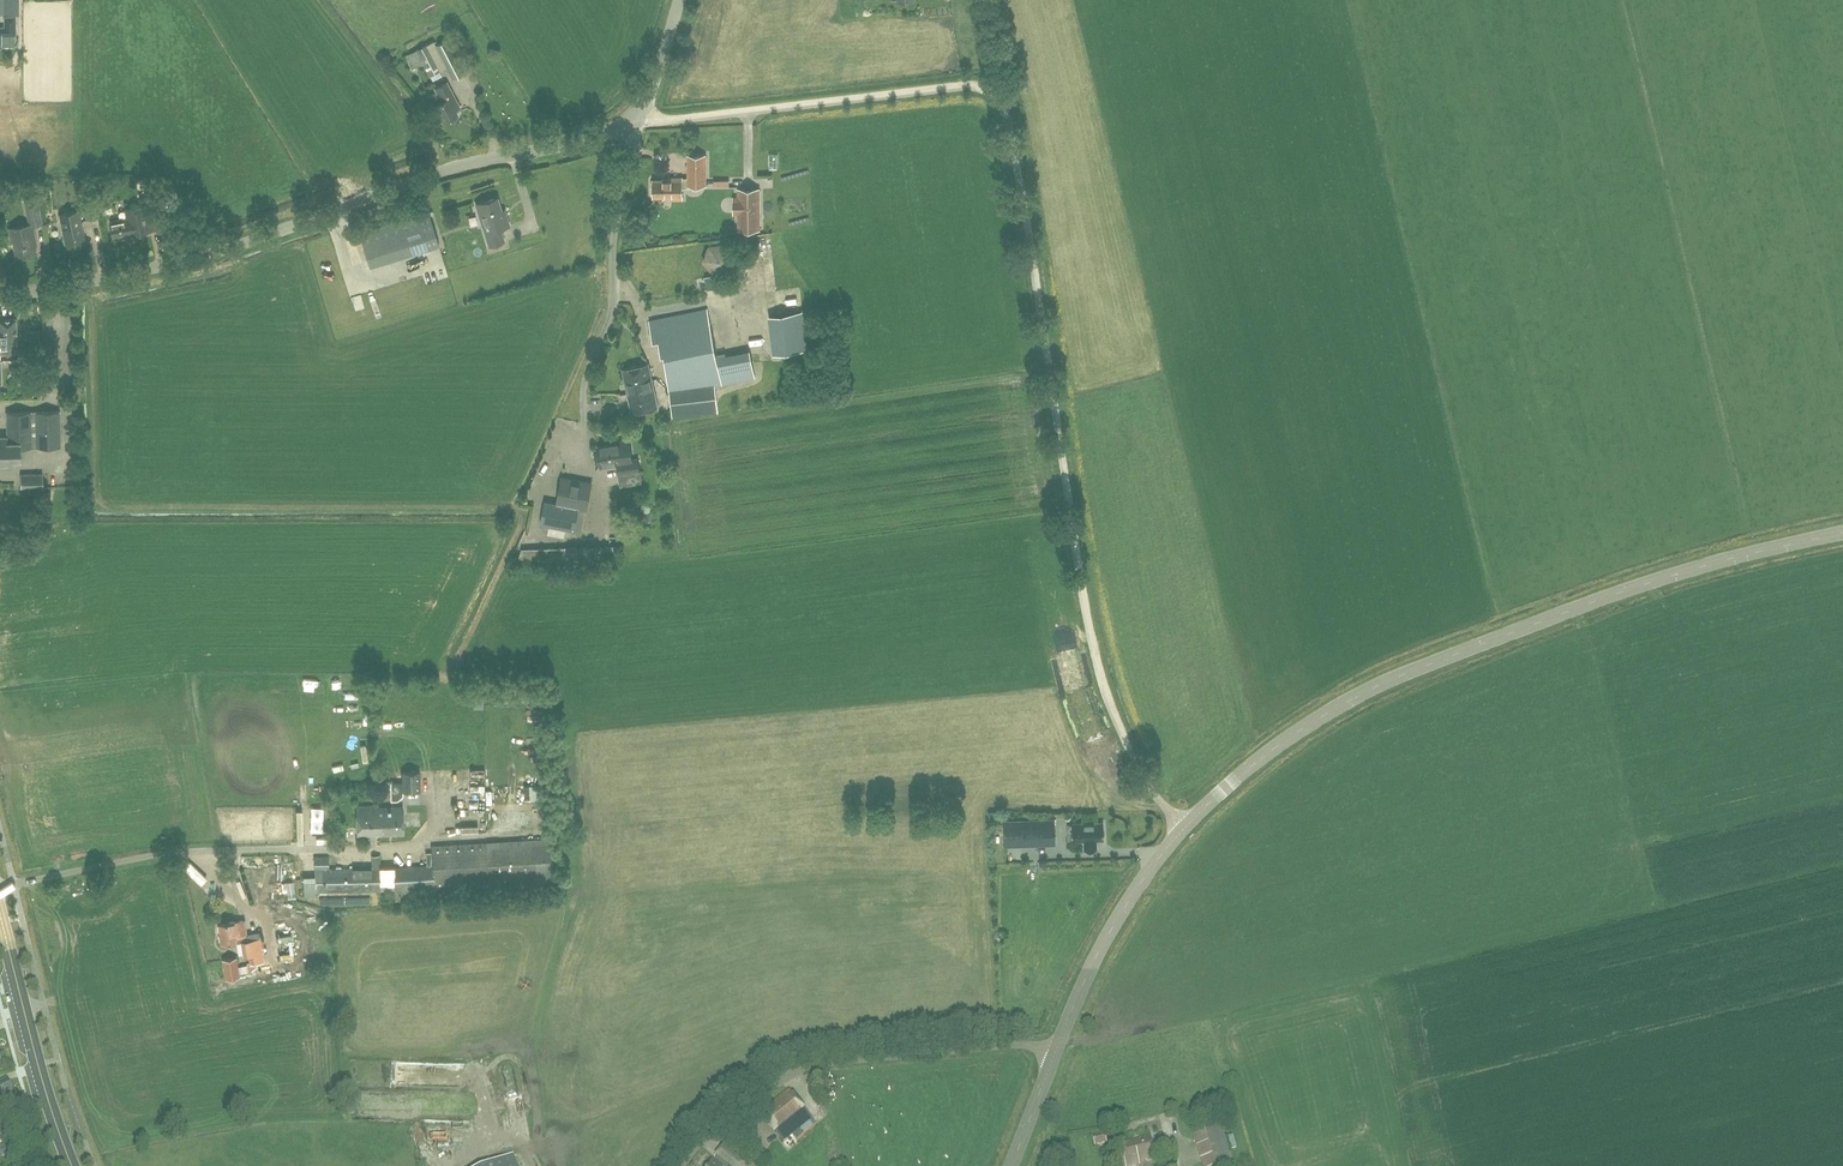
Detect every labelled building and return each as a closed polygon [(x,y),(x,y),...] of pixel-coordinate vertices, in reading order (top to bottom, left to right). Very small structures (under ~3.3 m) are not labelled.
[(15,17),(5,17),(5,27),(0,27),(0,47),(0,34),(15,34),(15,17)] [(463,74),(446,39),(436,45),(433,40),(405,55),(412,68),(423,63),(429,76),(447,67),(453,79),(463,74)] [(443,122),(458,114),(455,110),(460,107),(446,82),(435,88),(437,92),(430,96),(443,122)] [(682,198),(682,188),(689,188),(689,185),(706,185),(705,155),(688,156),(688,178),(663,178),(663,180),(653,180),(653,197),(663,197),(663,199),(682,198)] [(731,188),(731,179),(716,179),(716,188),(731,188)] [(759,229),(759,189),(738,189),(738,197),(733,197),(734,213),(738,213),(738,230),(759,229)] [(94,194),(84,195),(87,216),(97,214),(94,194)] [(36,241),(33,226),(42,224),(36,196),(25,199),(30,224),(9,228),(11,242),(14,241),(17,257),(36,254),(33,242),(36,241)] [(497,197),(476,204),(485,233),(488,243),(489,246),(504,241),(500,228),(509,225),(506,216),(503,217),(497,197)] [(147,213),(146,205),(125,210),(127,218),(110,222),(113,238),(115,238),(117,240),(124,238),(125,236),(151,230),(151,228),(158,227),(155,212),(147,213)] [(361,231),(372,263),(439,245),(428,210),(361,231)] [(66,247),(85,244),(78,211),(60,214),(66,247)] [(707,309),(649,320),(653,341),(659,340),(662,354),(664,353),(672,416),(718,412),(718,411),(717,402),(716,396),(715,384),(722,383),(722,384),(755,377),(749,352),(724,357),(717,358),(716,355),(707,309)] [(773,355),(808,351),(804,314),(769,318),(773,355)] [(1,352),(17,352),(16,318),(0,318),(0,352),(1,352)] [(19,359),(42,358),(41,347),(18,348),(19,359)] [(654,392),(648,363),(622,369),(628,397),(654,392)] [(18,383),(42,383),(41,370),(18,370),(18,383)] [(655,391),(654,392),(628,397),(628,398),(631,414),(658,408),(655,391)] [(59,411),(35,412),(30,412),(6,412),(7,435),(0,435),(0,465),(15,465),(15,459),(20,459),(20,448),(31,448),(31,447),(36,447),(36,448),(60,447),(59,411)] [(632,459),(629,440),(617,442),(617,444),(597,447),(600,468),(617,465),(619,475),(640,472),(637,458),(632,459)] [(20,488),(42,487),(42,474),(20,474),(20,488)] [(588,510),(593,484),(562,478),(557,504),(544,501),(540,524),(574,530),(582,531),(586,510),(588,510)] [(615,546),(521,548),(518,563),(589,561),(611,560),(615,560),(615,546)] [(390,782),(390,787),(391,801),(397,800),(403,796),(403,795),(402,791),(420,791),(419,771),(401,772),(401,775),(401,782),(390,782)] [(380,812),(380,807),(379,807),(379,805),(357,806),(357,837),(376,836),(376,835),(378,835),(378,812),(380,812)] [(378,812),(378,835),(403,834),(403,806),(380,807),(380,812),(378,812)] [(1057,845),(1055,818),(1004,820),(1004,846),(1057,845)] [(1073,823),(1068,823),(1068,835),(1078,835),(1078,839),(1085,839),(1086,848),(1098,848),(1098,838),(1104,838),(1104,822),(1073,823)] [(379,868),(379,891),(381,891),(395,891),(395,901),(434,898),(434,887),(537,880),(550,880),(553,879),(551,839),(533,840),(519,840),(431,846),(432,853),(426,853),(427,866),(395,868),(393,868),(380,868),(379,868)] [(379,891),(379,868),(329,869),(328,857),(314,857),(314,869),(315,869),(315,876),(303,876),(305,897),(317,897),(316,892),(379,891)] [(244,920),(218,924),(222,944),(236,941),(236,943),(242,942),(244,956),(250,955),(251,962),(247,963),(247,965),(238,967),(237,958),(222,960),(225,978),(239,976),(239,974),(258,971),(257,962),(263,961),(261,947),(259,938),(251,939),(251,935),(247,935),(246,934),(244,920)] [(13,1094),(7,1079),(0,1082),(0,1100),(13,1094)] [(783,1142),(813,1118),(790,1089),(760,1113),(783,1142)] [(13,1111),(2,1112),(4,1119),(5,1120),(15,1117),(13,1111)] [(1232,1161),(1220,1122),(1192,1130),(1203,1165),(1216,1165),(1232,1161)] [(1097,1148),(1108,1146),(1106,1139),(1109,1138),(1107,1130),(1094,1133),(1097,1148)] [(1228,1132),(1233,1147),(1240,1145),(1235,1130),(1228,1132)] [(1151,1136),(1140,1138),(1141,1139),(1134,1141),(1134,1140),(1120,1144),(1126,1165),(1134,1165),(1140,1164),(1139,1161),(1146,1160),(1146,1161),(1157,1158),(1151,1136)] [(748,1160),(725,1143),(707,1165),(744,1165),(748,1160)] [(482,1165),(518,1165),(512,1153),(482,1165)]
